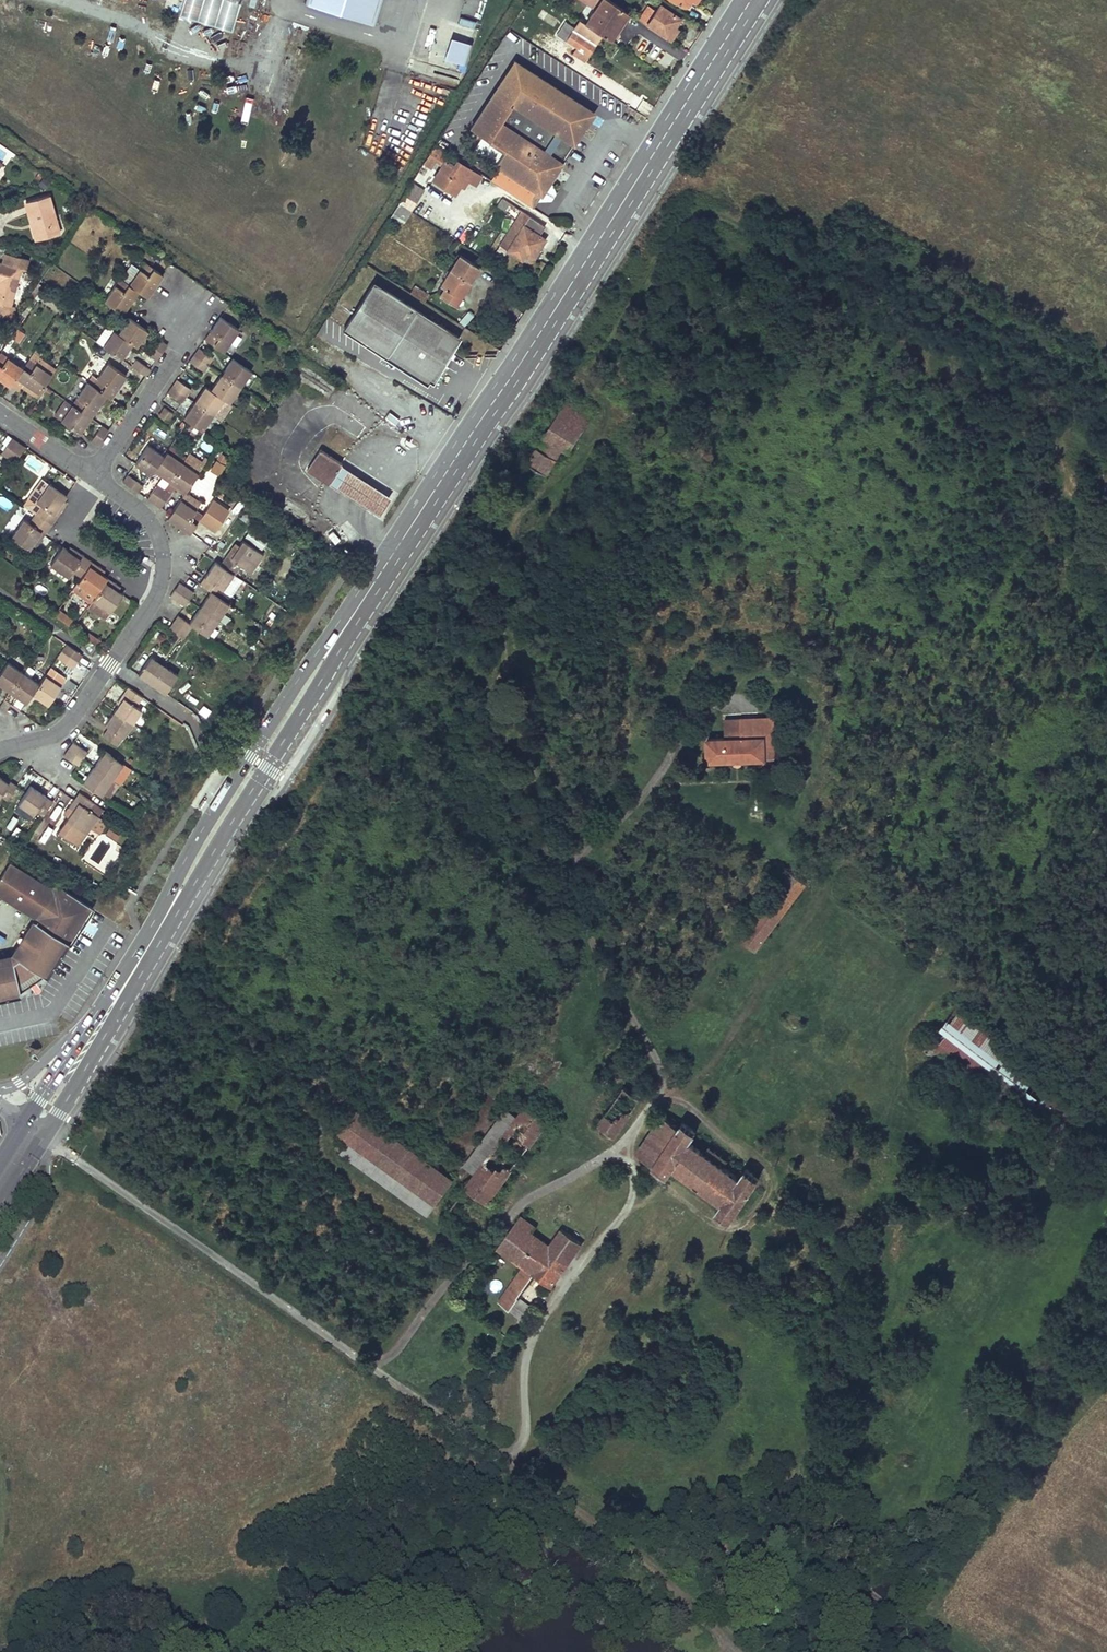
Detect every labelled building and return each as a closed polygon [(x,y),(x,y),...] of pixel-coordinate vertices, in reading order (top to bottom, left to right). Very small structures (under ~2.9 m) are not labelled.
[(181,15),(232,30),(241,1),(238,0),(185,0),(181,15)] [(367,15),(372,0),(319,0),(367,15)] [(585,23),(602,34),(610,40),(628,13),(609,0),(583,0),(594,8),(585,23)] [(648,6),(643,2),(634,16),(639,19),(648,6)] [(639,19),(639,20),(670,41),(677,32),(673,30),(681,18),(660,4),(656,10),(648,6),(639,19)] [(473,26),(474,20),(460,17),(459,23),(473,26)] [(576,48),(572,54),(584,62),(602,34),(585,23),(579,20),(574,28),(565,23),(557,36),(576,48)] [(448,37),(443,58),(464,63),(469,42),(448,37)] [(513,62),(470,128),(483,137),(503,150),(495,164),(500,167),(495,174),(536,201),(549,202),(555,194),(549,181),(593,113),(513,62)] [(483,137),(474,150),(495,164),(503,150),(483,137)] [(442,165),(445,161),(453,165),(456,161),(441,151),(435,161),(442,165)] [(456,160),(456,161),(453,165),(445,161),(442,165),(432,180),(455,195),(460,186),(463,188),(468,181),(476,185),(481,177),(456,160)] [(426,161),(421,169),(428,174),(433,165),(426,161)] [(536,201),(495,174),(491,181),(532,208),(536,201)] [(412,182),(399,203),(411,211),(424,190),(412,182)] [(49,195),(26,202),(37,239),(60,233),(49,195)] [(502,198),(497,205),(504,209),(508,202),(502,198)] [(399,203),(391,215),(403,223),(411,211),(399,203)] [(498,245),(506,250),(529,216),(520,211),(498,245)] [(529,216),(506,250),(521,260),(525,255),(528,257),(529,258),(531,258),(533,257),(534,256),(545,238),(539,235),(544,226),(529,216)] [(368,252),(362,262),(371,267),(377,258),(368,252)] [(12,317),(15,304),(11,304),(21,268),(25,269),(28,259),(5,253),(3,262),(0,261),(0,314),(12,317)] [(459,254),(437,291),(440,293),(439,295),(455,304),(478,267),(459,254)] [(138,270),(129,284),(138,291),(147,297),(163,274),(145,261),(138,270)] [(130,264),(120,278),(129,284),(138,270),(130,264)] [(120,278),(104,300),(122,313),(138,291),(129,284),(120,278)] [(374,282),(343,329),(429,383),(459,338),(374,282)] [(413,286),(409,292),(424,302),(428,296),(413,286)] [(468,311),(459,321),(464,325),(472,315),(468,311)] [(219,316),(204,338),(224,351),(239,329),(219,316)] [(128,317),(118,332),(132,342),(137,346),(147,330),(128,317)] [(330,332),(320,326),(313,338),(322,344),(330,332)] [(16,329),(10,337),(17,342),(23,333),(16,329)] [(113,329),(102,346),(121,359),(132,342),(118,332),(113,329)] [(160,339),(150,355),(156,360),(167,344),(160,339)] [(198,347),(189,361),(204,371),(213,357),(198,347)] [(35,349),(28,359),(51,374),(55,368),(39,357),(42,354),(35,349)] [(0,352),(0,379),(10,386),(16,377),(22,367),(0,352)] [(232,357),(221,373),(240,386),(251,370),(232,357)] [(22,367),(16,377),(38,392),(51,374),(28,359),(22,367)] [(136,359),(131,366),(145,375),(150,369),(136,359)] [(107,362),(91,385),(106,395),(110,397),(125,375),(107,362)] [(221,373),(211,389),(224,398),(230,402),(240,386),(221,373)] [(38,392),(16,377),(10,386),(18,391),(21,387),(35,397),(38,392)] [(176,378),(167,392),(182,402),(191,389),(176,378)] [(87,382),(72,404),(91,417),(106,395),(91,385),(87,382)] [(205,385),(194,401),(213,413),(224,398),(211,389),(205,385)] [(107,398),(103,411),(117,415),(120,401),(107,398)] [(64,399),(53,414),(80,433),(91,417),(72,404),(64,399)] [(194,401),(184,416),(202,429),(213,413),(194,401)] [(214,416),(221,420),(230,405),(224,401),(214,416)] [(590,418),(567,402),(527,462),(544,475),(561,448),(567,452),(590,418)] [(164,407),(158,415),(167,421),(173,413),(164,407)] [(250,417),(245,424),(251,428),(256,422),(250,417)] [(423,425),(418,422),(414,427),(419,431),(423,425)] [(91,440),(97,445),(108,430),(101,425),(91,440)] [(333,430),(307,470),(336,489),(336,487),(342,479),(349,469),(349,468),(340,462),(352,443),(333,430)] [(24,446),(11,437),(0,453),(13,462),(24,446)] [(148,444),(135,463),(151,474),(153,470),(164,455),(148,444)] [(164,455),(153,470),(169,481),(169,480),(182,461),(167,450),(164,455)] [(169,480),(185,491),(204,463),(188,452),(182,461),(169,480)] [(220,476),(230,458),(220,452),(210,470),(220,476)] [(23,464),(34,474),(43,464),(32,454),(23,464)] [(342,479),(336,487),(378,514),(390,496),(349,469),(342,479)] [(127,474),(122,481),(138,492),(143,485),(127,474)] [(42,478),(23,505),(34,513),(50,524),(63,506),(59,504),(66,494),(42,478)] [(152,491),(147,498),(161,507),(171,493),(157,483),(152,491)] [(152,491),(143,485),(138,492),(147,498),(152,491)] [(185,491),(167,518),(190,533),(202,514),(196,510),(201,502),(185,491)] [(8,511),(13,503),(0,494),(0,506),(8,511)] [(23,518),(11,537),(28,549),(34,540),(38,543),(50,524),(34,513),(28,521),(23,518)] [(232,545),(220,563),(234,572),(235,573),(242,564),(252,570),(264,552),(243,538),(240,544),(236,548),(232,545)] [(62,545),(49,563),(68,576),(71,571),(80,577),(91,561),(73,549),(71,552),(67,549),(62,545)] [(215,560),(200,583),(210,590),(214,592),(219,586),(222,588),(234,572),(220,563),(215,560)] [(287,575),(291,562),(284,560),(280,573),(287,575)] [(80,577),(77,582),(79,584),(95,594),(107,576),(103,574),(97,570),(100,567),(91,561),(80,577)] [(95,594),(92,598),(111,611),(123,592),(118,589),(113,586),(116,582),(107,576),(95,594)] [(179,582),(170,595),(184,605),(193,591),(179,582)] [(79,584),(74,590),(90,601),(92,598),(95,594),(79,584)] [(210,590),(189,622),(192,624),(208,634),(229,603),(214,592),(210,590)] [(76,622),(58,610),(54,615),(72,627),(76,622)] [(178,614),(168,628),(183,637),(192,624),(189,622),(178,614)] [(89,633),(86,638),(97,645),(100,641),(89,633)] [(66,644),(61,650),(77,661),(82,654),(66,644)] [(61,650),(57,657),(72,668),(77,661),(61,650)] [(151,654),(138,674),(165,692),(179,673),(151,654)] [(9,691),(23,672),(7,661),(0,671),(0,685),(9,691)] [(49,668),(45,674),(60,685),(65,678),(49,668)] [(23,672),(9,691),(25,702),(32,693),(39,683),(23,672)] [(39,683),(32,693),(47,703),(60,685),(45,674),(39,683)] [(119,703),(114,711),(133,723),(143,709),(137,705),(143,696),(127,686),(121,695),(124,697),(119,703)] [(108,726),(102,736),(118,746),(132,723),(114,711),(105,724),(108,726)] [(742,738),(708,737),(708,762),(764,763),(765,741),(775,741),(775,721),(742,721),(742,738)] [(775,741),(765,741),(764,763),(776,764),(775,741)] [(73,742),(68,749),(83,759),(87,752),(73,742)] [(68,749),(64,755),(78,765),(83,759),(68,749)] [(104,751),(94,766),(112,779),(123,763),(104,751)] [(94,766),(83,782),(101,795),(112,779),(94,766)] [(10,782),(12,780),(3,774),(1,776),(10,782)] [(0,795),(7,799),(18,784),(12,780),(10,782),(1,776),(0,776),(0,795)] [(31,784),(17,803),(33,814),(36,810),(43,815),(53,800),(31,784)] [(71,810),(64,820),(84,834),(89,828),(97,817),(102,809),(78,792),(67,807),(71,810)] [(97,817),(89,828),(98,834),(106,823),(97,817)] [(109,830),(105,834),(115,841),(118,837),(109,830)] [(20,994),(19,990),(42,974),(46,977),(91,907),(55,884),(52,889),(9,861),(0,875),(0,894),(34,917),(11,953),(0,956),(0,998),(20,994)] [(791,873),(741,939),(755,949),(805,884),(791,873)] [(958,1007),(923,1051),(939,1064),(946,1055),(1060,1141),(1083,1111),(1052,1087),(1056,1081),(958,1007)] [(639,1099),(623,1088),(598,1123),(614,1135),(639,1099)] [(546,1119),(526,1104),(517,1116),(475,1172),(466,1185),(485,1201),(546,1119)] [(465,1164),(475,1172),(517,1116),(506,1108),(465,1164)] [(429,1163),(355,1110),(339,1133),(349,1140),(423,1193),(430,1183),(420,1176),(429,1163)] [(665,1115),(638,1151),(667,1174),(674,1165),(723,1200),(716,1208),(729,1219),(743,1201),(741,1199),(745,1192),(748,1194),(760,1176),(748,1167),(741,1175),(691,1140),(697,1131),(683,1121),(679,1126),(675,1123),(678,1119),(673,1116),(671,1119),(665,1115)] [(436,1203),(349,1140),(340,1151),(426,1215),(436,1203)] [(452,1179),(429,1163),(420,1176),(430,1183),(423,1193),(436,1203),(452,1179)] [(521,1216),(498,1246),(523,1266),(497,1300),(523,1320),(532,1309),(517,1297),(533,1273),(550,1286),(580,1244),(560,1229),(553,1240),(549,1246),(548,1246),(530,1233),(535,1227),(521,1216)] [(553,1240),(535,1227),(530,1233),(548,1246),(553,1240)]
